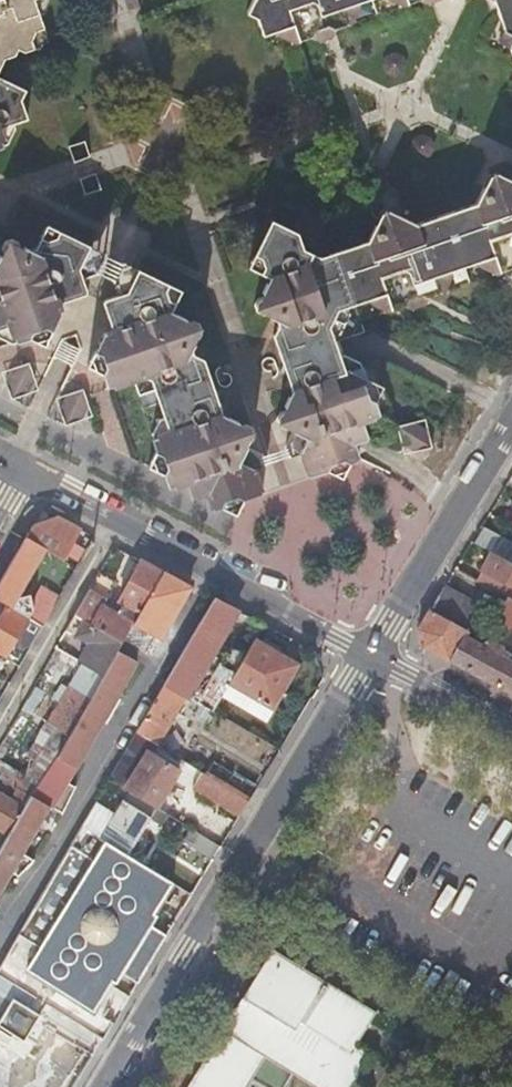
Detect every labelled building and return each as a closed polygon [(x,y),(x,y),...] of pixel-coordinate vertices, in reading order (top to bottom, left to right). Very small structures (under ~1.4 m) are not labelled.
[(2,59),(32,48),(30,41),(35,32),(43,29),(37,13),(32,0),(0,0),(0,62),(2,59)] [(37,13),(42,11),(47,0),(32,0),(37,13)] [(121,0),(112,0),(110,4),(114,17),(122,21),(126,12),(122,0),(121,0)] [(134,11),(141,15),(144,6),(142,0),(129,0),(134,11)] [(244,13),(254,18),(260,34),(268,31),(290,24),(296,40),(309,36),(310,36),(313,30),(325,26),(330,28),(345,23),(340,7),(362,0),(250,0),(244,13)] [(363,0),(362,0),(340,7),(345,23),(352,21),(363,0)] [(501,30),(502,30),(511,35),(507,44),(506,43),(511,60),(511,0),(491,0),(501,30)] [(290,43),(296,40),(290,24),(268,31),(290,43)] [(310,36),(309,36),(317,38),(327,35),(330,28),(325,26),(313,30),(310,36)] [(30,41),(32,48),(47,43),(43,29),(35,32),(30,41)] [(497,39),(506,43),(507,44),(511,35),(502,30),(497,39)] [(6,125),(18,122),(13,107),(19,97),(0,87),(0,127),(6,125)] [(495,171),(488,174),(475,202),(414,223),(384,209),(379,211),(365,240),(334,250),(353,303),(364,299),(382,293),(388,308),(403,303),(406,296),(417,293),(424,295),(425,296),(437,291),(432,275),(453,268),(470,262),(490,256),(497,271),(510,267),(511,262),(511,180),(495,171)] [(42,215),(35,230),(40,232),(54,228),(57,223),(42,215)] [(323,339),(361,325),(353,303),(334,250),(310,259),(299,252),(290,232),(262,218),(245,250),(251,254),(256,267),(253,272),(257,275),(250,290),(253,292),(252,294),(251,294),(248,295),(246,297),(246,303),(247,306),(251,309),(254,310),(258,309),(260,308),(261,309),(261,311),(265,314),(269,324),(266,330),(277,363),(274,369),(280,371),(281,374),(277,381),(284,383),(285,387),(278,402),(281,404),(281,406),(279,406),(277,407),(275,410),(273,413),(272,417),(273,421),(275,425),(278,428),(281,429),(285,428),(282,440),(286,450),(297,447),(305,472),(319,467),(334,475),(343,459),(350,457),(349,452),(357,437),(362,434),(357,420),(382,410),(366,363),(352,368),(336,373),(330,357),(323,339)] [(3,337),(22,331),(37,338),(55,305),(52,292),(78,284),(82,277),(78,262),(89,239),(57,223),(54,228),(40,232),(35,230),(32,236),(22,239),(20,243),(18,242),(18,235),(18,232),(16,230),(12,229),(10,228),(7,229),(5,230),(3,233),(2,236),(4,239),(3,242),(0,240),(0,328),(3,337)] [(251,254),(245,250),(239,265),(253,272),(256,267),(251,254)] [(491,273),(497,271),(490,256),(470,262),(491,273)] [(211,504),(230,514),(242,494),(259,488),(250,462),(261,458),(257,447),(243,440),(247,438),(249,436),(250,433),(249,425),(244,420),(241,419),(238,419),(234,421),(231,420),(234,415),(217,407),(221,399),(215,396),(214,392),(217,387),(211,383),(201,350),(193,348),(189,337),(192,331),(189,330),(190,327),(194,326),(197,324),(198,320),(196,314),(192,312),(188,311),(183,312),(181,314),(179,313),(181,310),(166,303),(175,283),(132,261),(120,284),(101,291),(110,322),(97,327),(80,361),(113,376),(127,371),(133,369),(146,375),(148,382),(158,410),(164,428),(147,434),(152,446),(144,462),(176,478),(181,477),(189,493),(206,488),(211,504)] [(444,289),(453,268),(432,275),(437,291),(444,289)] [(382,293),(364,299),(382,310),(388,308),(382,293)] [(406,296),(403,303),(410,306),(420,303),(424,295),(417,293),(406,296)] [(334,354),(330,357),(336,373),(352,368),(350,362),(334,354)] [(22,357),(8,362),(1,377),(5,392),(21,387),(27,375),(22,357)] [(133,369),(127,371),(132,388),(148,382),(146,375),(133,369)] [(56,388),(49,402),(55,417),(69,413),(76,398),(71,383),(56,388)] [(146,427),(147,434),(164,428),(158,410),(153,412),(146,427)] [(404,424),(406,453),(435,451),(433,422),(404,424)] [(43,626),(48,617),(16,599),(42,555),(60,564),(80,530),(59,518),(32,526),(0,581),(0,601),(7,606),(18,612),(27,617),(42,626),(43,626)] [(482,526),(473,542),(491,551),(511,563),(511,542),(482,526)] [(481,570),(511,587),(511,563),(491,551),(481,570)] [(163,573),(141,561),(120,602),(123,604),(117,614),(92,599),(80,619),(89,624),(122,643),(124,640),(133,625),(163,573)] [(105,576),(89,567),(79,584),(95,593),(105,576)] [(475,579),(506,596),(511,599),(511,587),(481,570),(475,579)] [(190,586),(163,573),(133,625),(155,638),(159,640),(190,586)] [(95,593),(79,584),(64,610),(75,616),(80,619),(92,599),(95,593)] [(442,588),(417,630),(421,645),(511,692),(511,663),(464,636),(480,608),(442,588)] [(38,592),(16,599),(48,617),(38,592)] [(506,596),(494,616),(511,626),(511,599),(506,596)] [(237,611),(212,598),(163,683),(185,695),(187,697),(202,671),(237,611)] [(27,617),(18,612),(7,606),(0,619),(0,656),(4,659),(12,643),(18,634),(27,617)] [(89,624),(80,619),(75,616),(67,629),(93,644),(82,665),(84,666),(103,677),(117,651),(122,643),(89,624)] [(18,667),(42,626),(27,617),(18,634),(12,643),(4,659),(18,667)] [(155,638),(133,625),(124,640),(146,653),(155,638)] [(297,664),(253,639),(237,666),(228,682),(271,708),(297,664)] [(117,651),(103,677),(90,699),(68,736),(56,757),(32,799),(10,837),(0,853),(0,895),(12,874),(17,877),(34,862),(23,855),(51,808),(64,814),(75,788),(67,783),(136,662),(117,651)] [(223,657),(212,676),(197,702),(212,710),(220,695),(228,682),(237,666),(223,657)] [(103,677),(84,666),(71,688),(90,699),(103,677)] [(212,676),(202,671),(187,697),(197,702),(212,676)] [(264,720),(271,708),(228,682),(220,695),(264,720)] [(185,695),(163,683),(135,732),(156,745),(185,695)] [(90,699),(71,688),(49,725),(68,736),(90,699)] [(146,752),(124,788),(128,791),(156,808),(178,771),(146,752)] [(215,761),(206,775),(249,801),(257,787),(215,761)] [(249,801),(206,775),(197,790),(239,816),(249,801)] [(10,837),(32,799),(18,790),(11,801),(0,794),(0,831),(10,837)] [(114,816),(94,804),(81,826),(91,832),(127,855),(149,817),(162,824),(167,815),(156,808),(128,791),(114,816)] [(172,813),(219,832),(228,812),(181,792),(172,813)] [(81,826),(0,966),(0,967),(11,974),(17,965),(93,1011),(112,981),(115,983),(157,915),(153,913),(172,882),(127,855),(91,832),(81,826)] [(212,860),(220,847),(191,829),(183,843),(212,860)] [(215,1039),(251,1061),(258,1049),(315,1083),(344,1036),(327,1026),(346,995),(271,949),(215,1039)] [(251,1061),(215,1039),(185,1086),(235,1086),(251,1061)]
